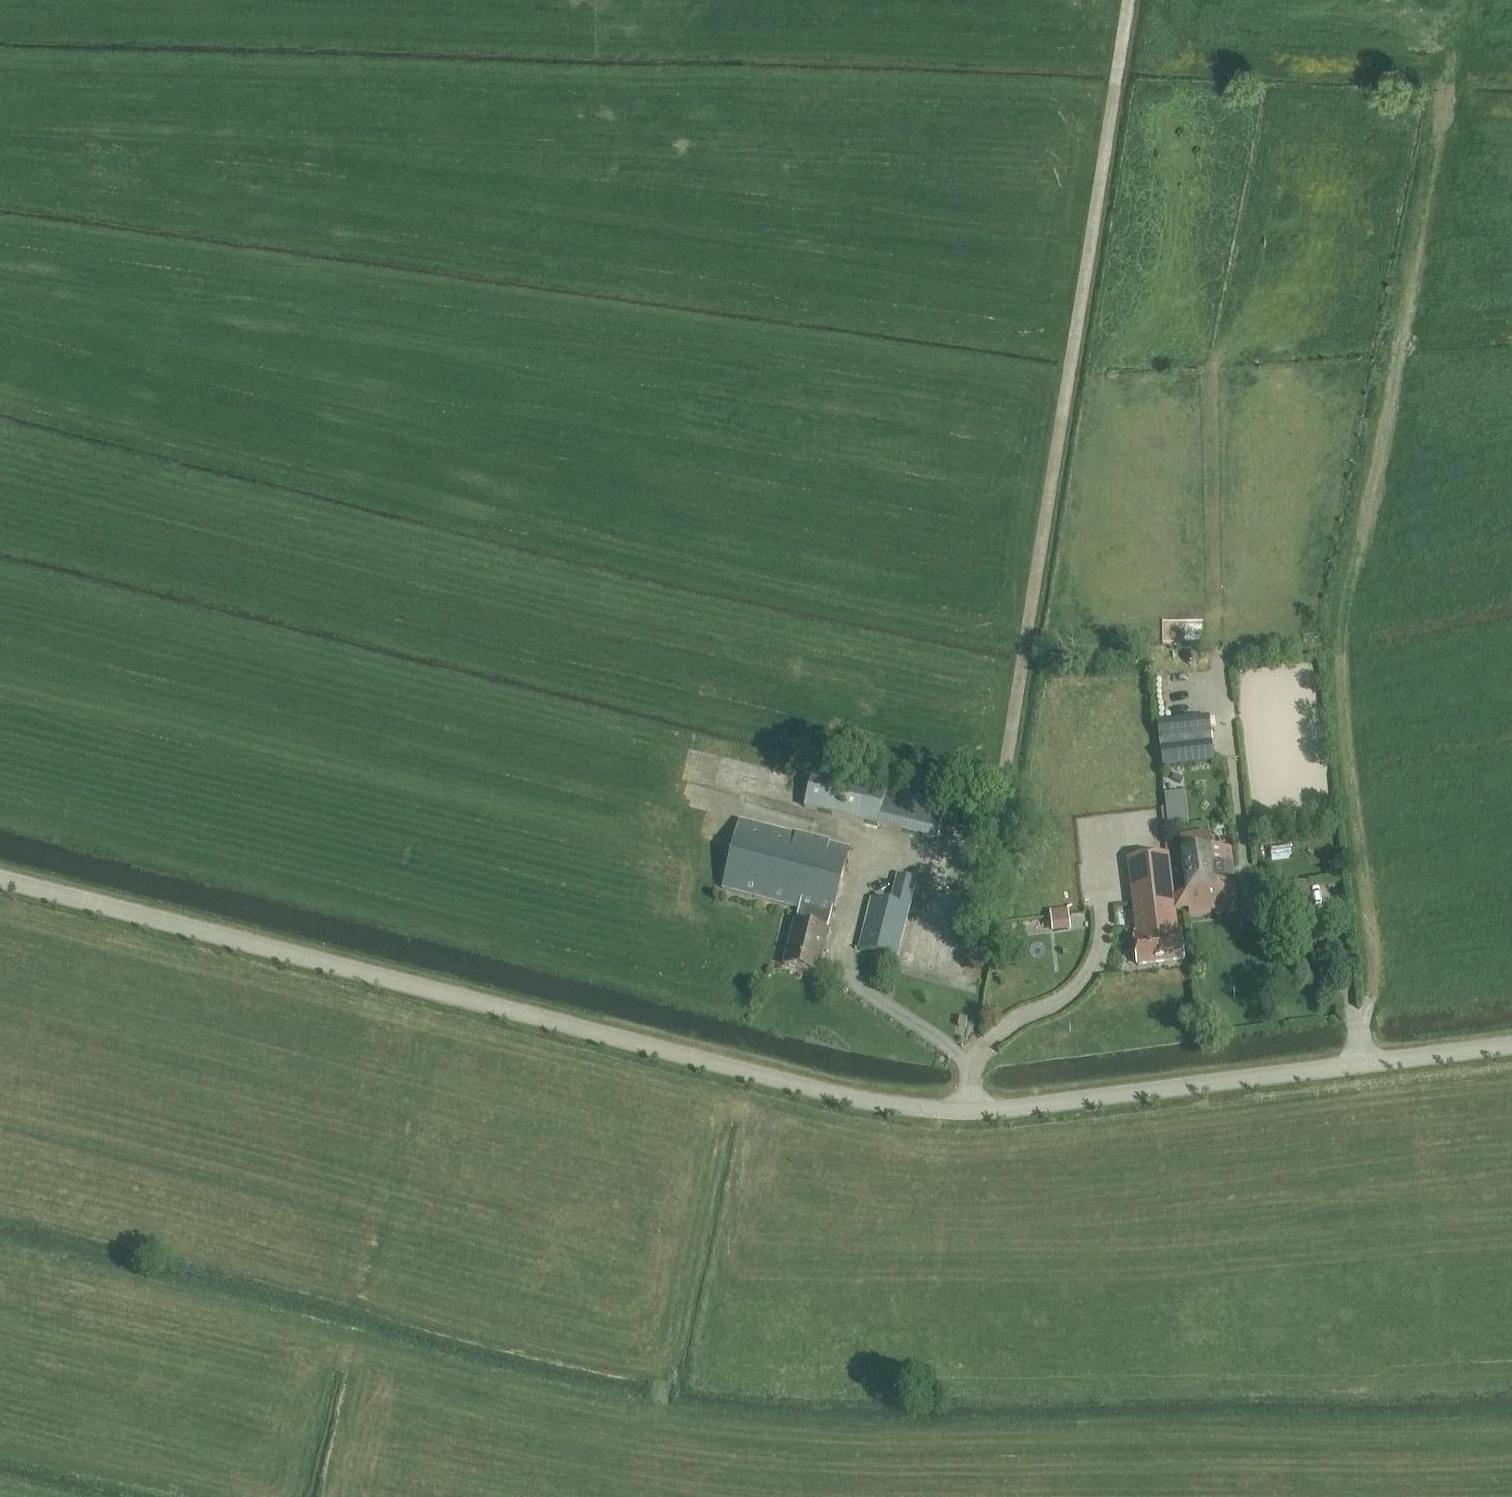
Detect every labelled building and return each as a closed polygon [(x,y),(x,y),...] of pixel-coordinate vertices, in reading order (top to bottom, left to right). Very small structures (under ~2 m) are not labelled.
[(1209,716),(1157,722),(1159,740),(1211,734),(1209,716)] [(1212,741),(1161,747),(1163,765),(1214,760),(1212,741)] [(940,838),(949,801),(814,768),(805,805),(940,838)] [(1164,800),(1166,833),(1188,832),(1186,799),(1164,800)] [(834,916),(851,846),(739,817),(722,887),(801,907),(797,921),(796,921),(786,963),(819,971),(830,930),(828,929),(832,915),(834,916)] [(1175,896),(1176,907),(1189,905),(1191,915),(1237,908),(1228,845),(1207,848),(1204,832),(1180,836),(1182,850),(1181,850),(1186,894),(1175,896)] [(1176,907),(1175,896),(1168,852),(1126,858),(1141,964),(1182,958),(1175,907),(1176,907)] [(900,955),(917,878),(898,873),(891,902),(872,897),(860,946),(900,955)] [(1279,905),(1312,900),(1310,881),(1277,886),(1279,905)] [(1051,911),(1054,931),(1068,929),(1066,909),(1051,911)] [(1041,937),(1040,926),(1002,928),(1003,939),(1041,937)] [(968,1025),(970,1017),(961,1015),(959,1025),(968,1025)]
